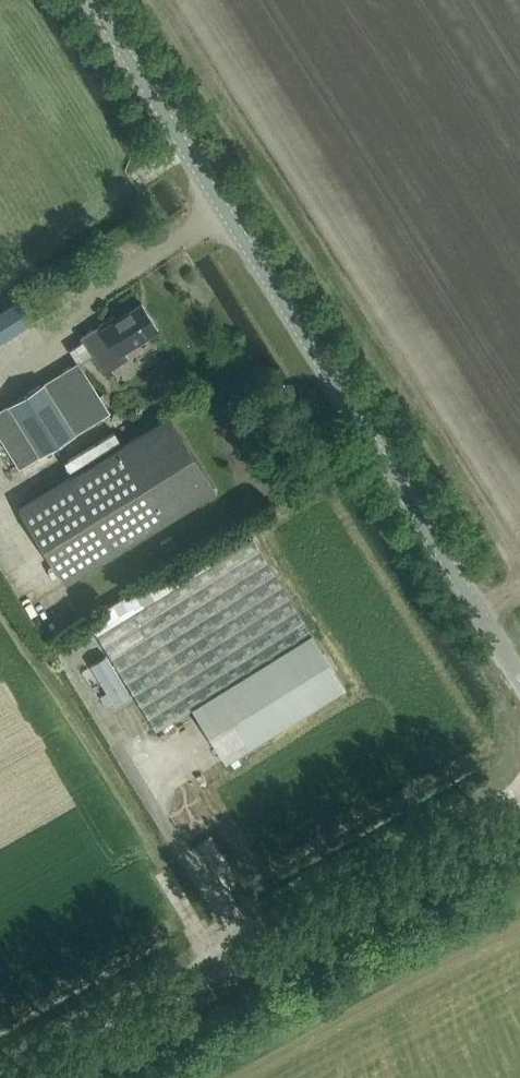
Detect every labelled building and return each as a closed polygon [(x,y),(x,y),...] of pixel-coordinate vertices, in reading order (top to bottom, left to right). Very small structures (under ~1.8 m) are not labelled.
[(33,325),(19,301),(0,313),(0,345),(33,325)] [(123,350),(158,329),(142,303),(116,319),(114,315),(79,336),(103,373),(128,357),(123,350)] [(10,360),(13,369),(32,360),(28,352),(10,360)] [(109,412),(78,361),(0,409),(0,437),(19,467),(109,412)] [(171,414),(19,508),(65,582),(216,488),(171,414)] [(202,548),(87,617),(156,729),(192,706),(225,761),(229,759),(241,751),(346,687),(254,536),(211,562),(202,548)] [(105,703),(112,699),(115,705),(130,695),(105,656),(91,665),(107,691),(100,695),(105,703)] [(236,770),(214,783),(231,811),(273,786),(256,758),(248,762),(241,751),(229,759),(236,770)]
